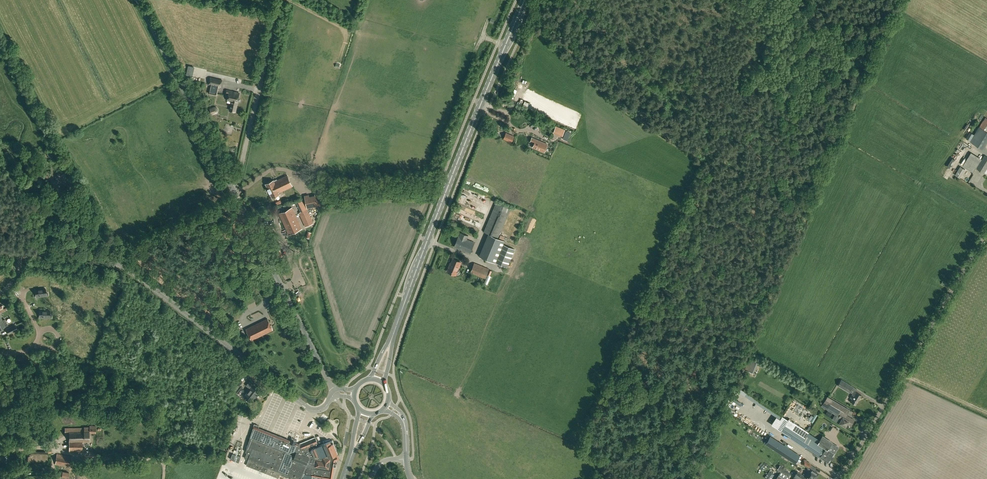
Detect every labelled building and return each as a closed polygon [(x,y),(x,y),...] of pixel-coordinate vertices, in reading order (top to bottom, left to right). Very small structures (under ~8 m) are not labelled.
[(187,69),(186,75),(192,76),(193,70),(194,67),(189,66),(188,66),(188,67),(187,69)] [(210,84),(208,93),(216,95),(218,86),(220,87),(222,80),(209,77),(208,84),(210,84)] [(240,93),(229,91),(227,100),(232,101),(230,110),(235,111),(240,93)] [(212,115),(217,113),(218,112),(218,111),(219,110),(219,109),(218,108),(217,107),(216,106),(214,106),(210,108),(212,115)] [(971,142),(983,149),(986,143),(986,117),(980,127),(971,142)] [(556,126),(554,130),(563,134),(565,130),(556,126)] [(566,130),(563,139),(567,141),(571,132),(566,130)] [(514,136),(506,133),(504,138),(512,142),(514,136)] [(533,147),(544,152),(547,144),(532,137),(530,142),(534,143),(533,147)] [(969,155),(962,165),(973,172),(980,162),(969,155)] [(986,168),(986,156),(985,155),(977,168),(984,173),(986,168)] [(961,166),(955,175),(960,178),(965,169),(961,166)] [(275,181),(274,180),(266,184),(272,197),(280,193),(280,192),(292,186),(287,175),(275,181)] [(307,208),(323,204),(321,193),(315,194),(315,196),(310,197),(309,195),(305,196),(307,208)] [(511,208),(496,202),(484,231),(493,235),(498,237),(511,208)] [(292,207),(279,213),(289,234),(302,228),(292,207)] [(299,213),(306,226),(313,223),(307,209),(299,213)] [(468,236),(468,235),(461,232),(459,236),(454,246),(470,253),(474,242),(467,239),(468,236)] [(493,235),(484,257),(495,262),(503,244),(504,240),(498,238),(498,237),(493,235)] [(495,262),(507,267),(514,249),(503,244),(495,262)] [(447,271),(456,274),(460,265),(459,264),(460,262),(453,259),(451,265),(450,264),(447,271)] [(470,272),(485,278),(489,269),(474,263),(470,272)] [(41,289),(35,290),(36,295),(39,295),(40,295),(40,296),(46,295),(48,295),(48,293),(46,293),(45,288),(43,289),(41,289)] [(268,319),(246,329),(252,340),(273,329),(268,319)] [(15,325),(6,329),(8,335),(18,330),(15,325)] [(850,392),(853,386),(841,379),(838,385),(850,392)] [(243,382),(240,380),(232,389),(238,393),(243,387),(241,386),(243,382)] [(244,396),(252,401),(260,390),(253,384),(244,396)] [(851,401),(856,404),(861,395),(854,391),(850,398),(852,399),(851,401)] [(834,419),(839,423),(845,426),(847,423),(849,423),(849,425),(851,426),(855,420),(846,415),(850,410),(832,399),(828,397),(824,403),(839,412),(834,420),(834,419)] [(767,405),(765,407),(780,417),(782,415),(767,405)] [(110,416),(109,424),(119,425),(120,417),(110,416)] [(788,421),(781,431),(790,437),(789,438),(823,460),(823,459),(829,462),(831,459),(832,460),(834,457),(833,456),(835,453),(832,451),(835,446),(831,444),(833,442),(822,436),(820,440),(789,419),(788,421)] [(245,458),(248,460),(246,465),(279,478),(279,477),(280,474),(281,472),(282,473),(281,475),(287,477),(288,475),(290,476),(289,478),(291,478),(328,478),(329,477),(329,476),(330,476),(332,460),(338,457),(337,453),(338,453),(338,452),(335,443),(334,444),(333,440),(324,443),(319,445),(315,437),(300,443),(301,444),(299,444),(296,443),(297,440),(292,438),(290,441),(258,428),(259,426),(255,424),(254,426),(246,452),(247,452),(245,458)] [(65,433),(69,433),(69,452),(82,451),(82,441),(89,441),(89,432),(96,432),(96,425),(89,425),(89,427),(84,427),(84,428),(65,428),(65,433)] [(765,442),(765,443),(795,463),(800,455),(770,436),(769,437),(765,442)] [(48,451),(29,450),(29,460),(47,461),(48,451)] [(57,454),(55,464),(70,466),(71,456),(57,454)] [(233,454),(230,459),(239,462),(241,457),(233,454)] [(809,478),(815,478),(819,474),(810,468),(813,465),(804,459),(801,463),(808,468),(807,469),(809,470),(805,476),(806,477),(809,478)] [(781,471),(787,476),(790,473),(784,468),(781,471)] [(765,477),(767,478),(771,478),(774,475),(769,471),(765,477)]
